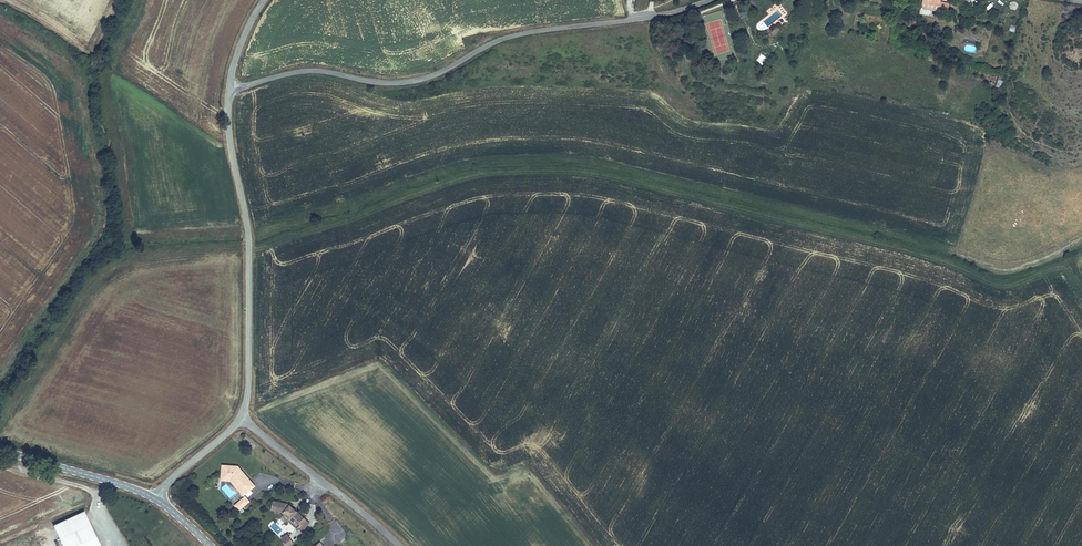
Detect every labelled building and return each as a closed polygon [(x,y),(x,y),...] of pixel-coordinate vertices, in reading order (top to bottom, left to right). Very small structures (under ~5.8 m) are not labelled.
[(920,7),(948,13),(950,2),(941,0),(921,0),(920,7)] [(243,496),(256,486),(238,465),(221,464),(220,476),(234,478),(242,487),(238,490),(243,496)] [(230,481),(238,490),(242,487),(234,478),(220,476),(220,480),(230,481)] [(234,505),(235,506),(246,497),(245,496),(234,505)] [(235,506),(239,511),(250,501),(246,497),(235,506)] [(289,518),(302,530),(303,531),(310,523),(290,503),(273,499),(271,510),(274,510),(280,512),(283,513),(284,513),(289,518)] [(84,509),(53,523),(63,545),(101,545),(84,509)] [(287,533),(281,538),(286,545),(290,545),(294,543),(287,533)]
